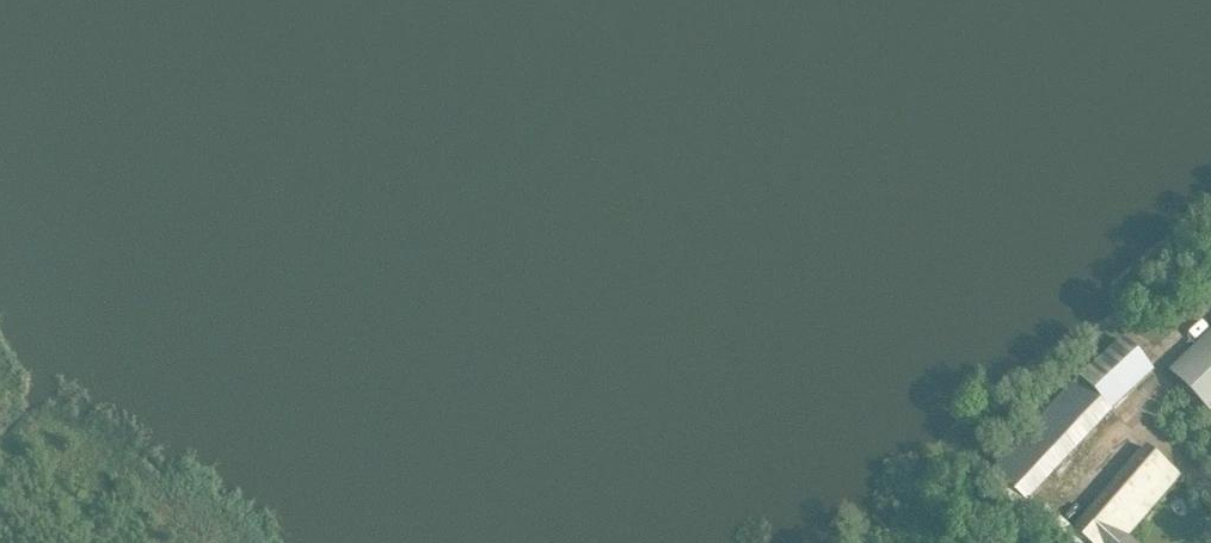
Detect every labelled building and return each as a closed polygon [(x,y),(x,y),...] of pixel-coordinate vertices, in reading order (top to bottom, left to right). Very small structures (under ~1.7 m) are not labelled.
[(1168,369),(1194,395),(1210,412),(1210,411),(1210,327),(1168,369)] [(1152,372),(1121,339),(1080,377),(1110,409),(1152,372)] [(1072,526),(1091,542),(1136,542),(1133,540),(1128,536),(1127,535),(1128,534),(1181,473),(1144,442),(1088,507),(1072,526)]
